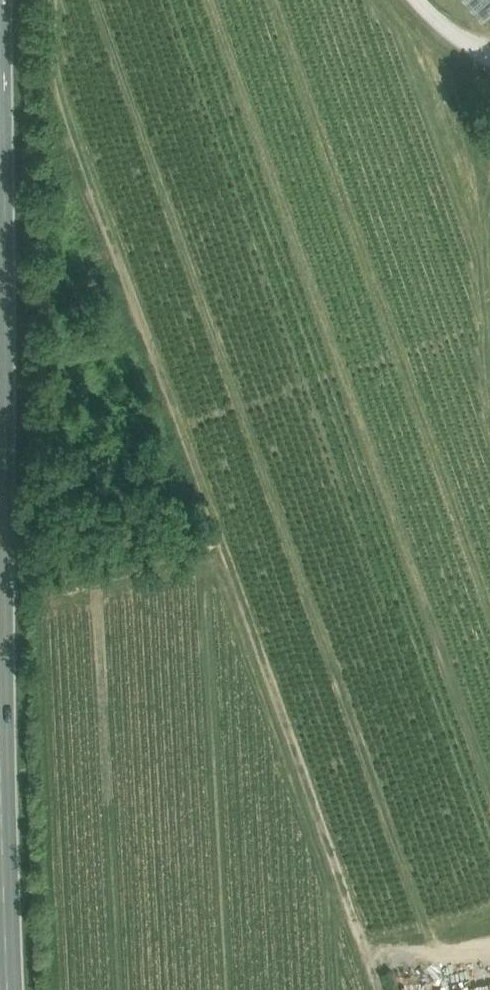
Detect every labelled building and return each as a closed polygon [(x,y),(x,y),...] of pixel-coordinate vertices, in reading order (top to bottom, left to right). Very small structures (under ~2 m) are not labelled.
[(483,22),(489,15),(489,0),(464,0),(483,22)]
